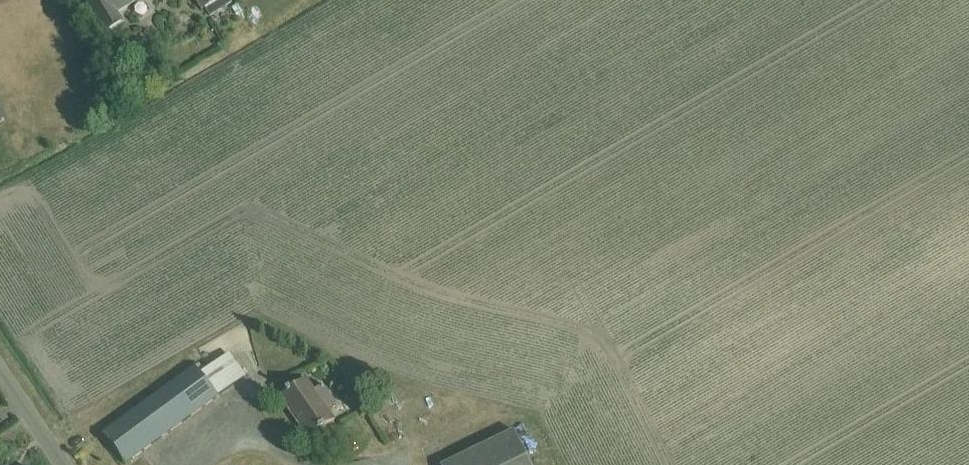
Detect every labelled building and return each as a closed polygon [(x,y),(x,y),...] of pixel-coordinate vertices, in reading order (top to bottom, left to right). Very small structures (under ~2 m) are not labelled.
[(106,32),(122,22),(116,13),(138,0),(86,0),(106,32)] [(203,11),(220,0),(196,0),(203,11)] [(230,356),(201,376),(195,369),(104,435),(126,464),(218,397),(246,377),(230,356)] [(315,391),(308,381),(307,380),(280,398),(308,439),(335,420),(328,411),(337,404),(323,385),(315,391)] [(515,432),(446,464),(531,464),(515,432)]
